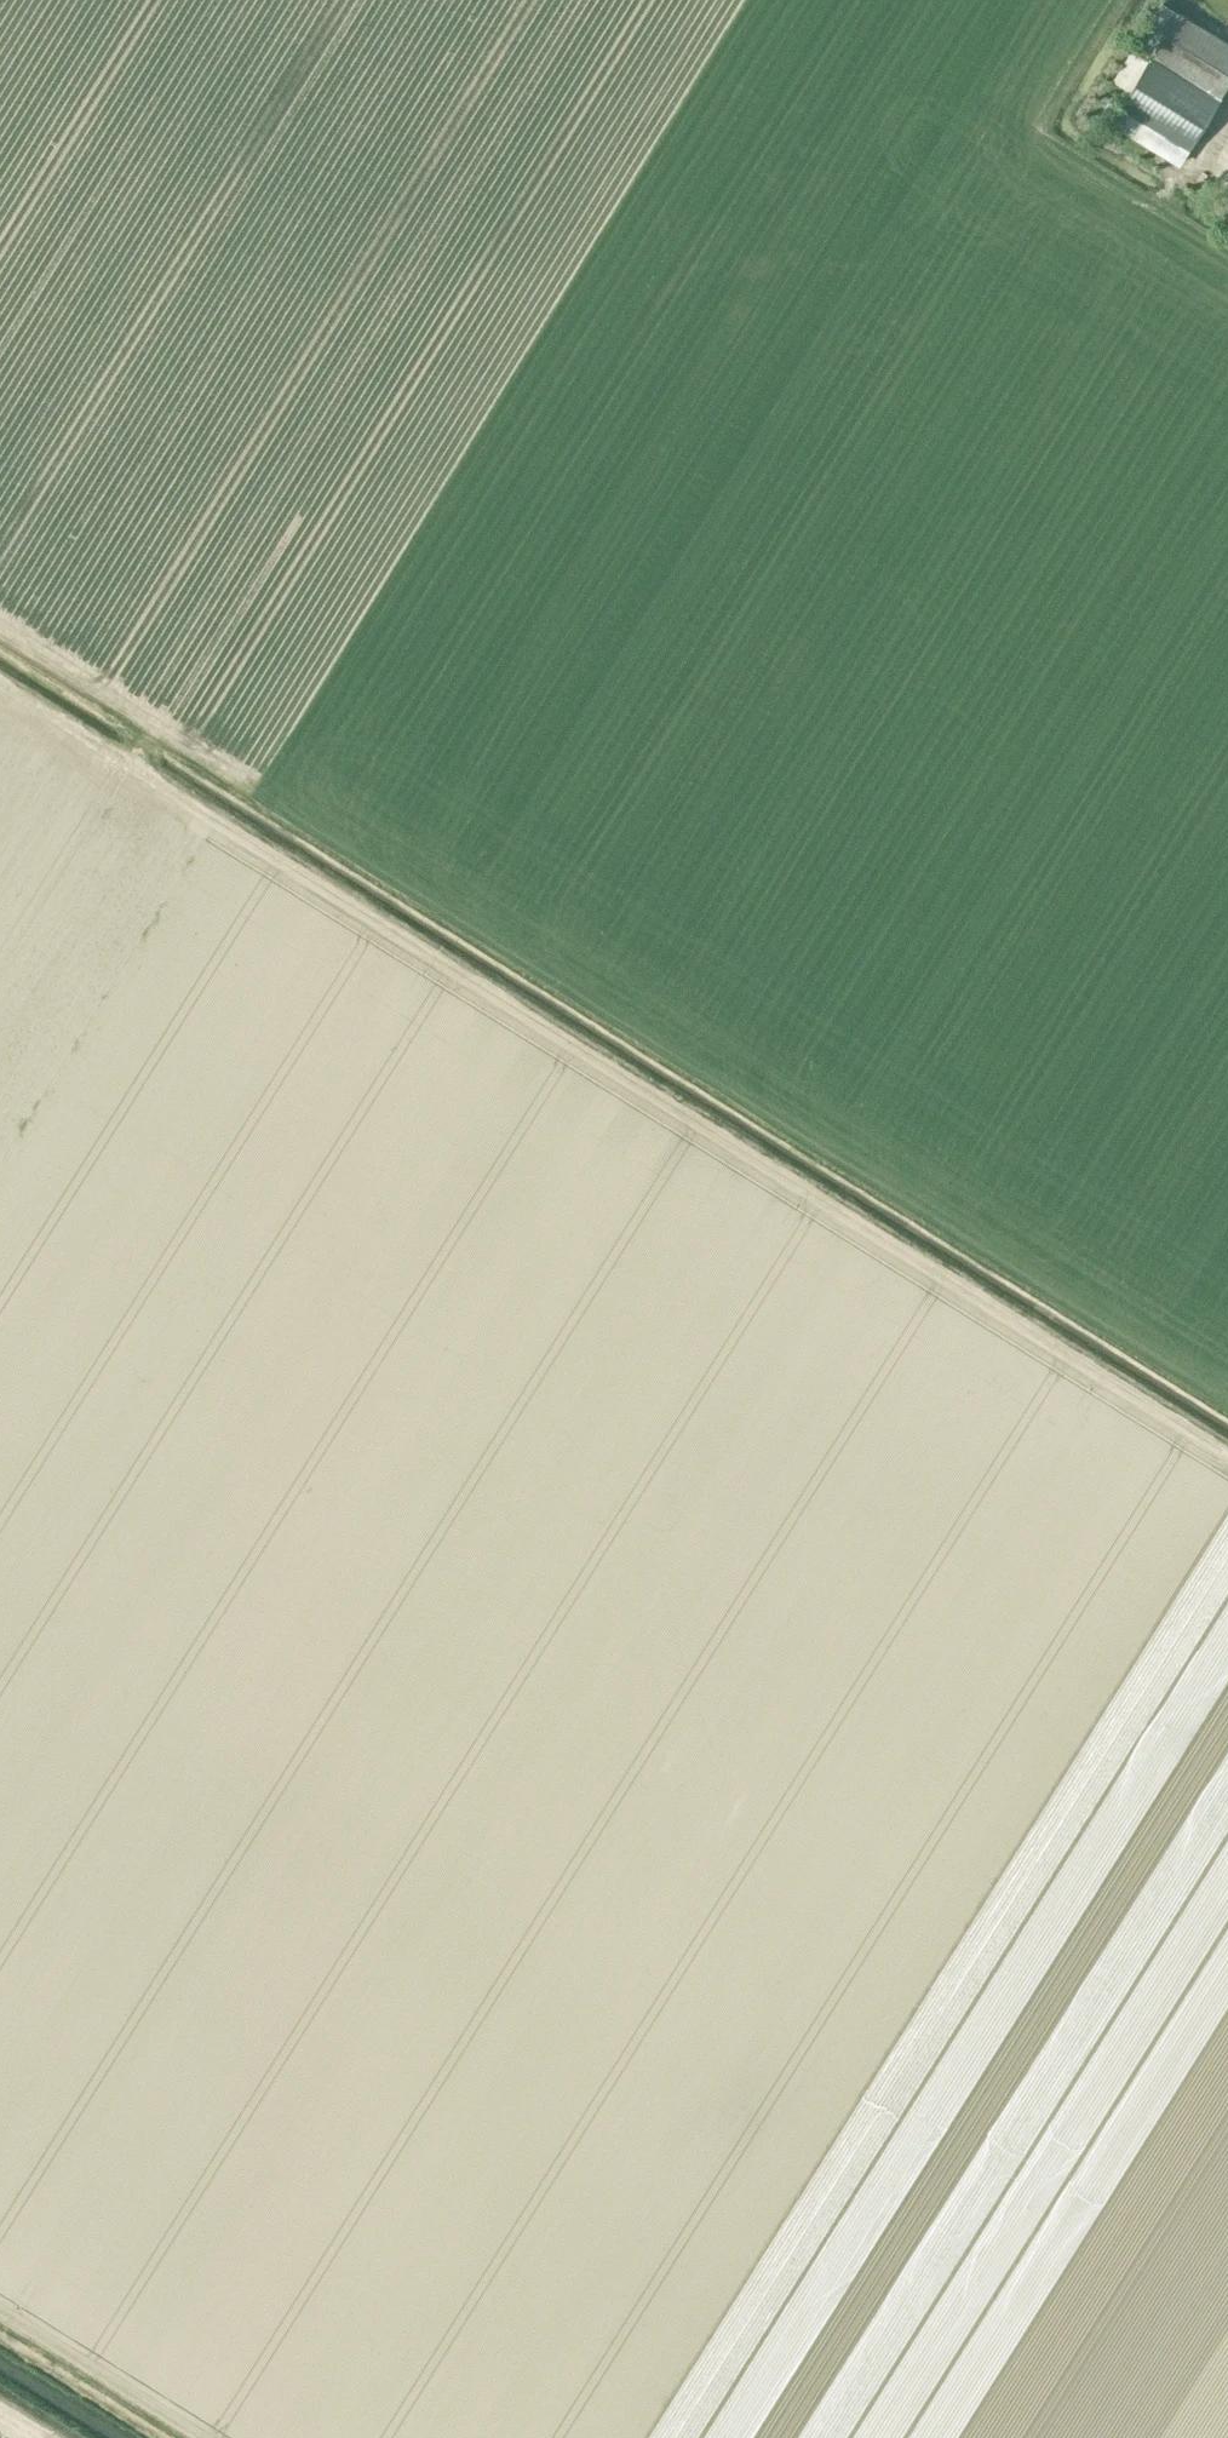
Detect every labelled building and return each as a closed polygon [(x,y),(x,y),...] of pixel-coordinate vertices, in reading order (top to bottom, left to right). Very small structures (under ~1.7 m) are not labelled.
[(1217,95),(1227,76),(1227,44),(1175,12),(1150,54),(1217,95)] [(1148,57),(1108,123),(1175,163),(1215,97),(1148,57)]
